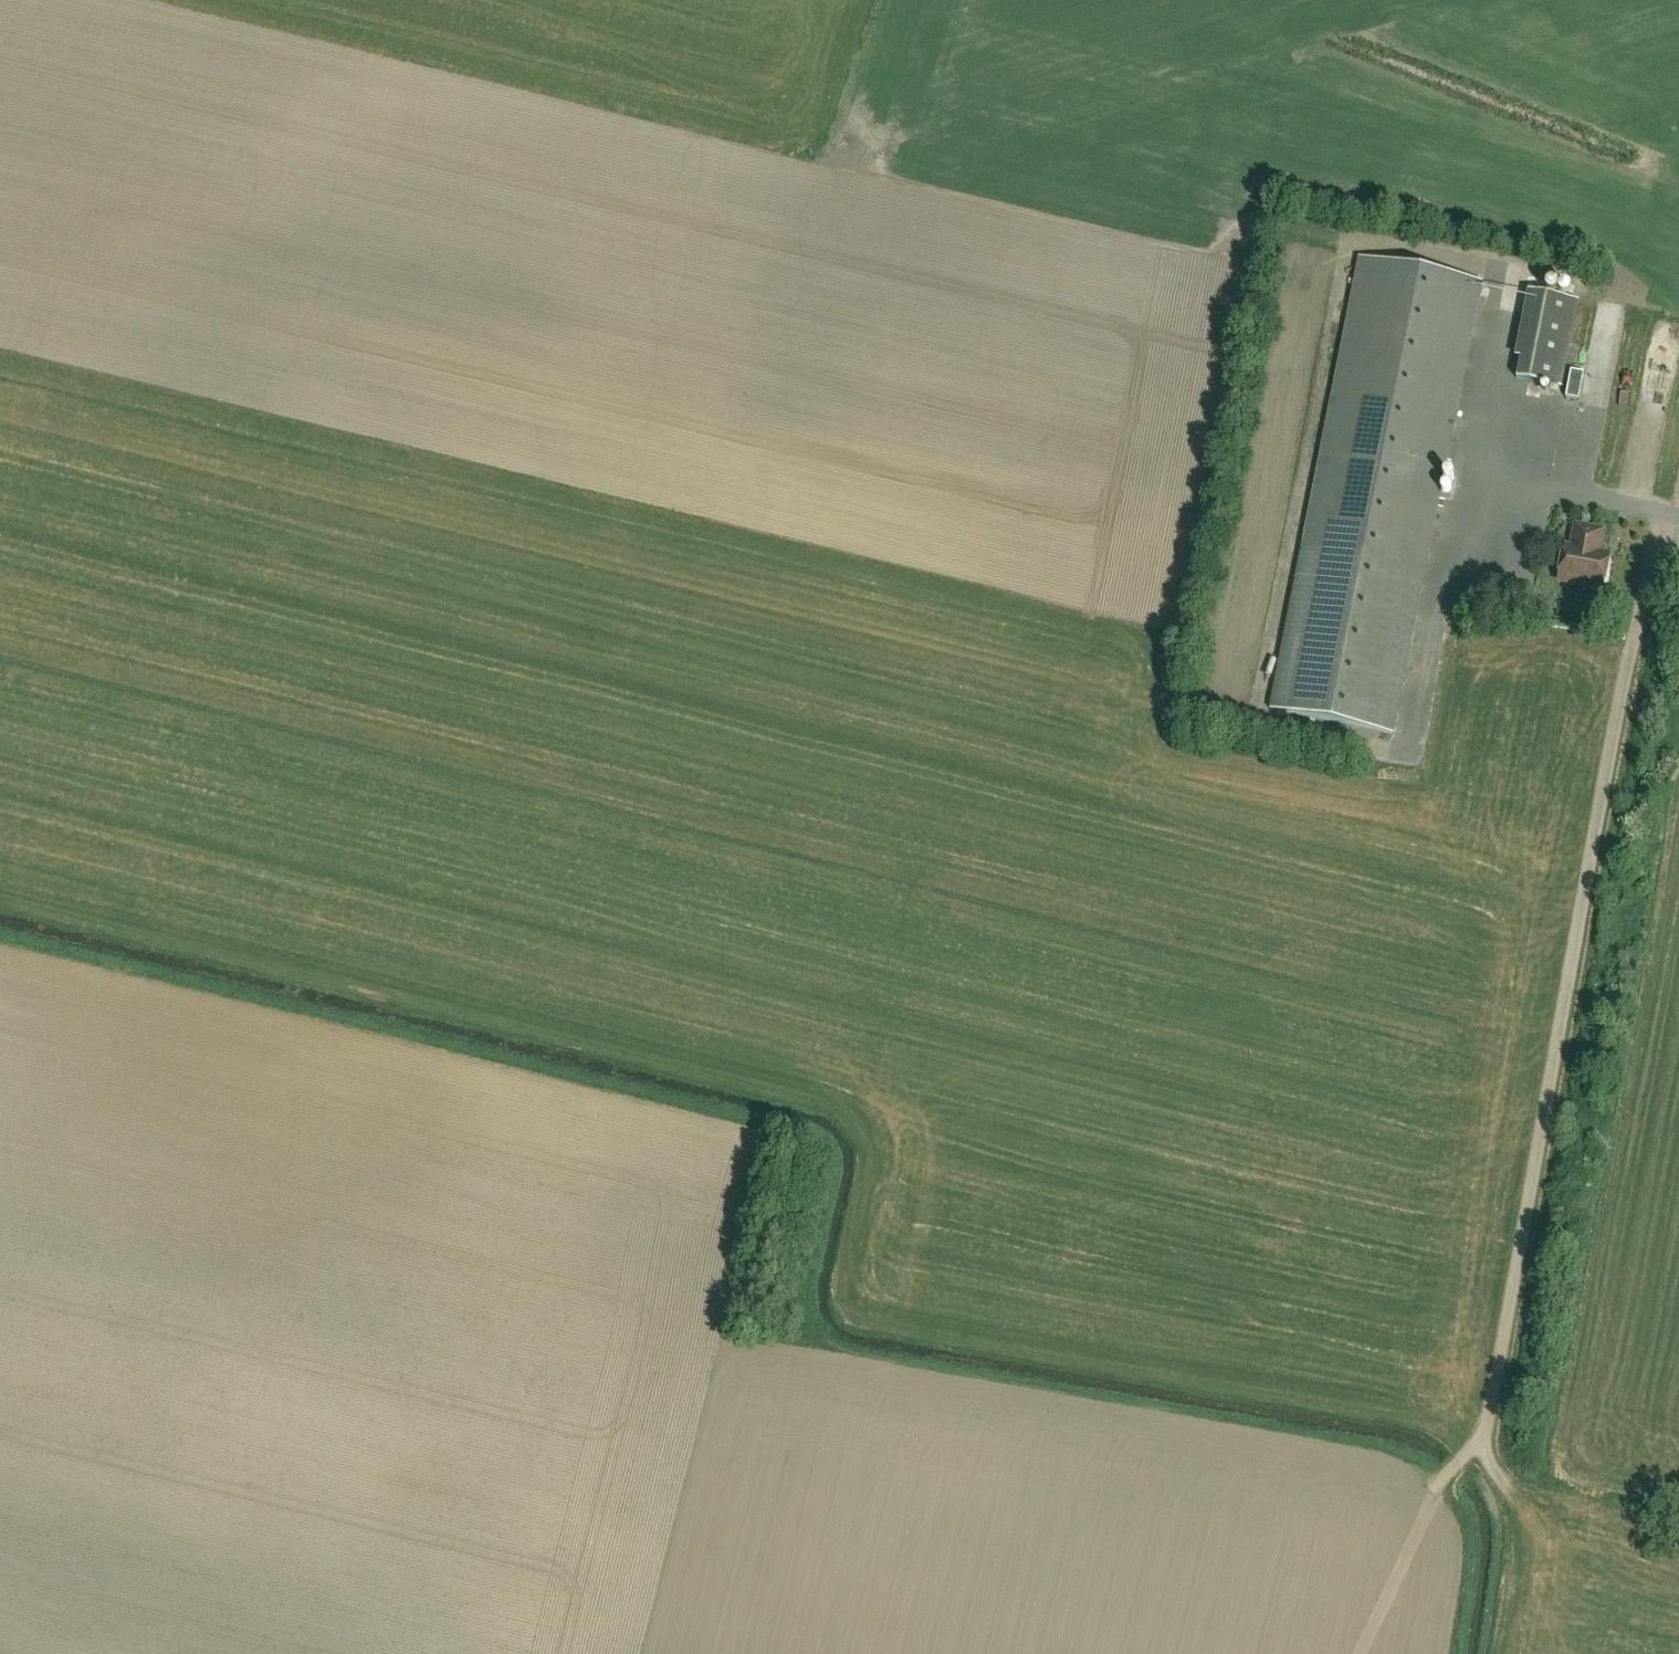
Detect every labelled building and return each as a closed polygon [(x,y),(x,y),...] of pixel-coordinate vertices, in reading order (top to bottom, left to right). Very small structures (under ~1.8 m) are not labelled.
[(1359,259),(1302,549),(1271,715),(1393,739),(1425,577),(1445,469),(1448,470),(1449,464),(1446,463),(1481,283),(1359,259)] [(1517,382),(1561,391),(1578,304),(1533,295),(1517,382)] [(1462,472),(1463,441),(1451,441),(1450,472),(1462,472)] [(1604,532),(1575,527),(1571,550),(1565,549),(1558,582),(1602,591),(1609,557),(1596,555),(1597,548),(1600,549),(1604,532)]
